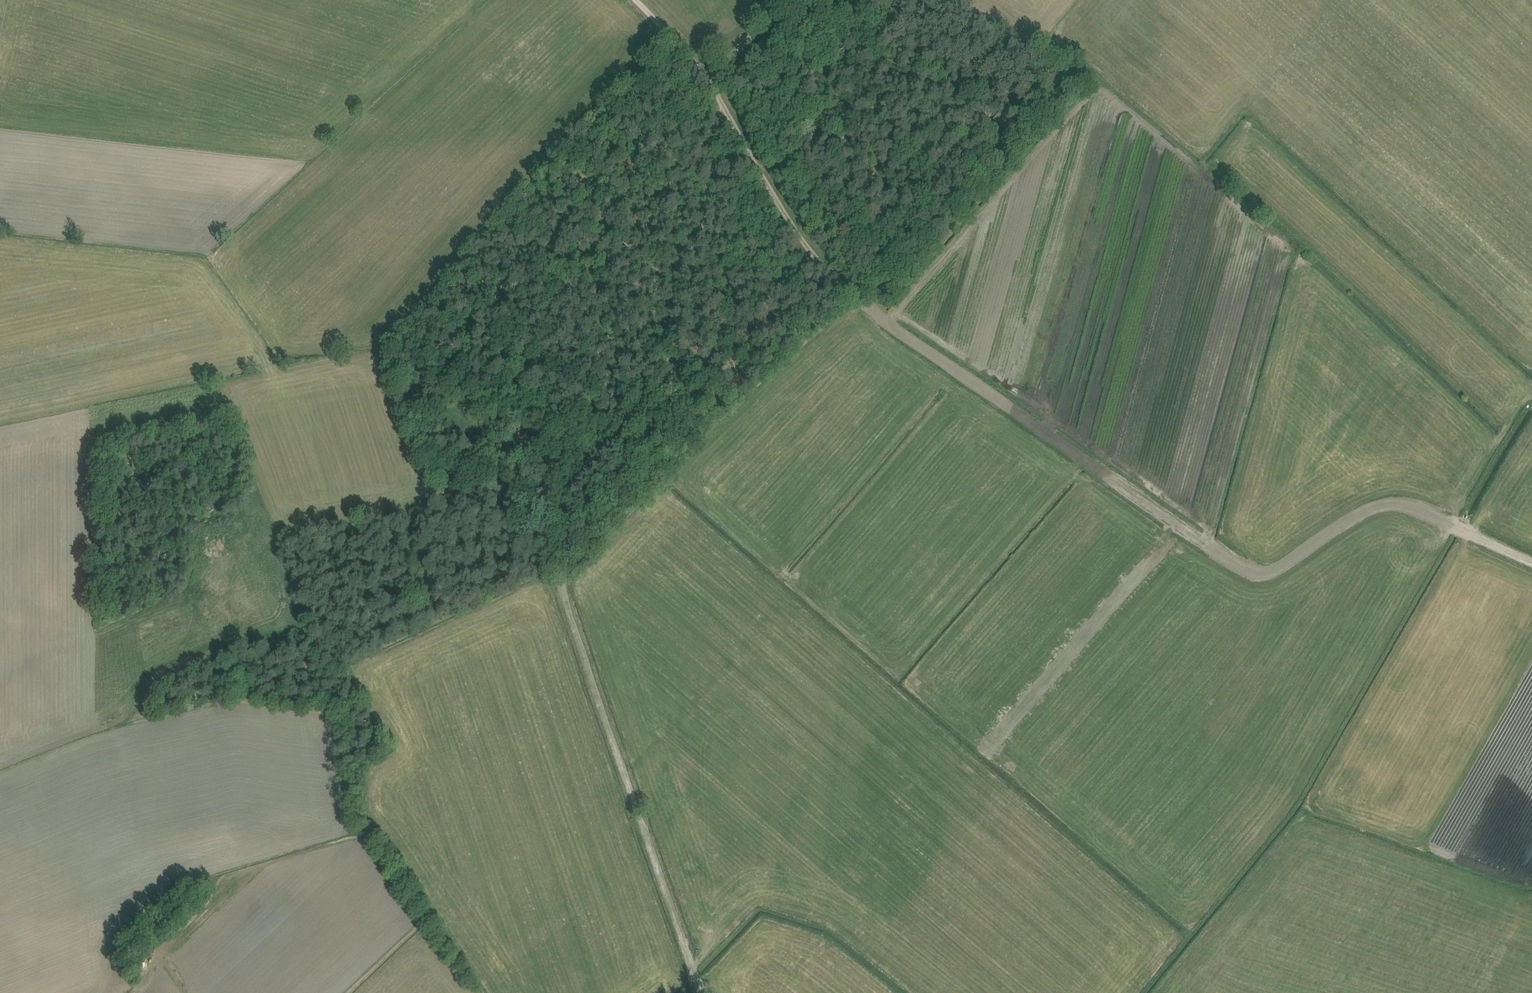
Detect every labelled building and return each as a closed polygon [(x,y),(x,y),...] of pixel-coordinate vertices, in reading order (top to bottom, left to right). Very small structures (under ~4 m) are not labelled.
[(993,120),(1008,134),(1015,126),(999,112),(993,120)] [(832,137),(836,146),(845,142),(842,133),(832,137)]
